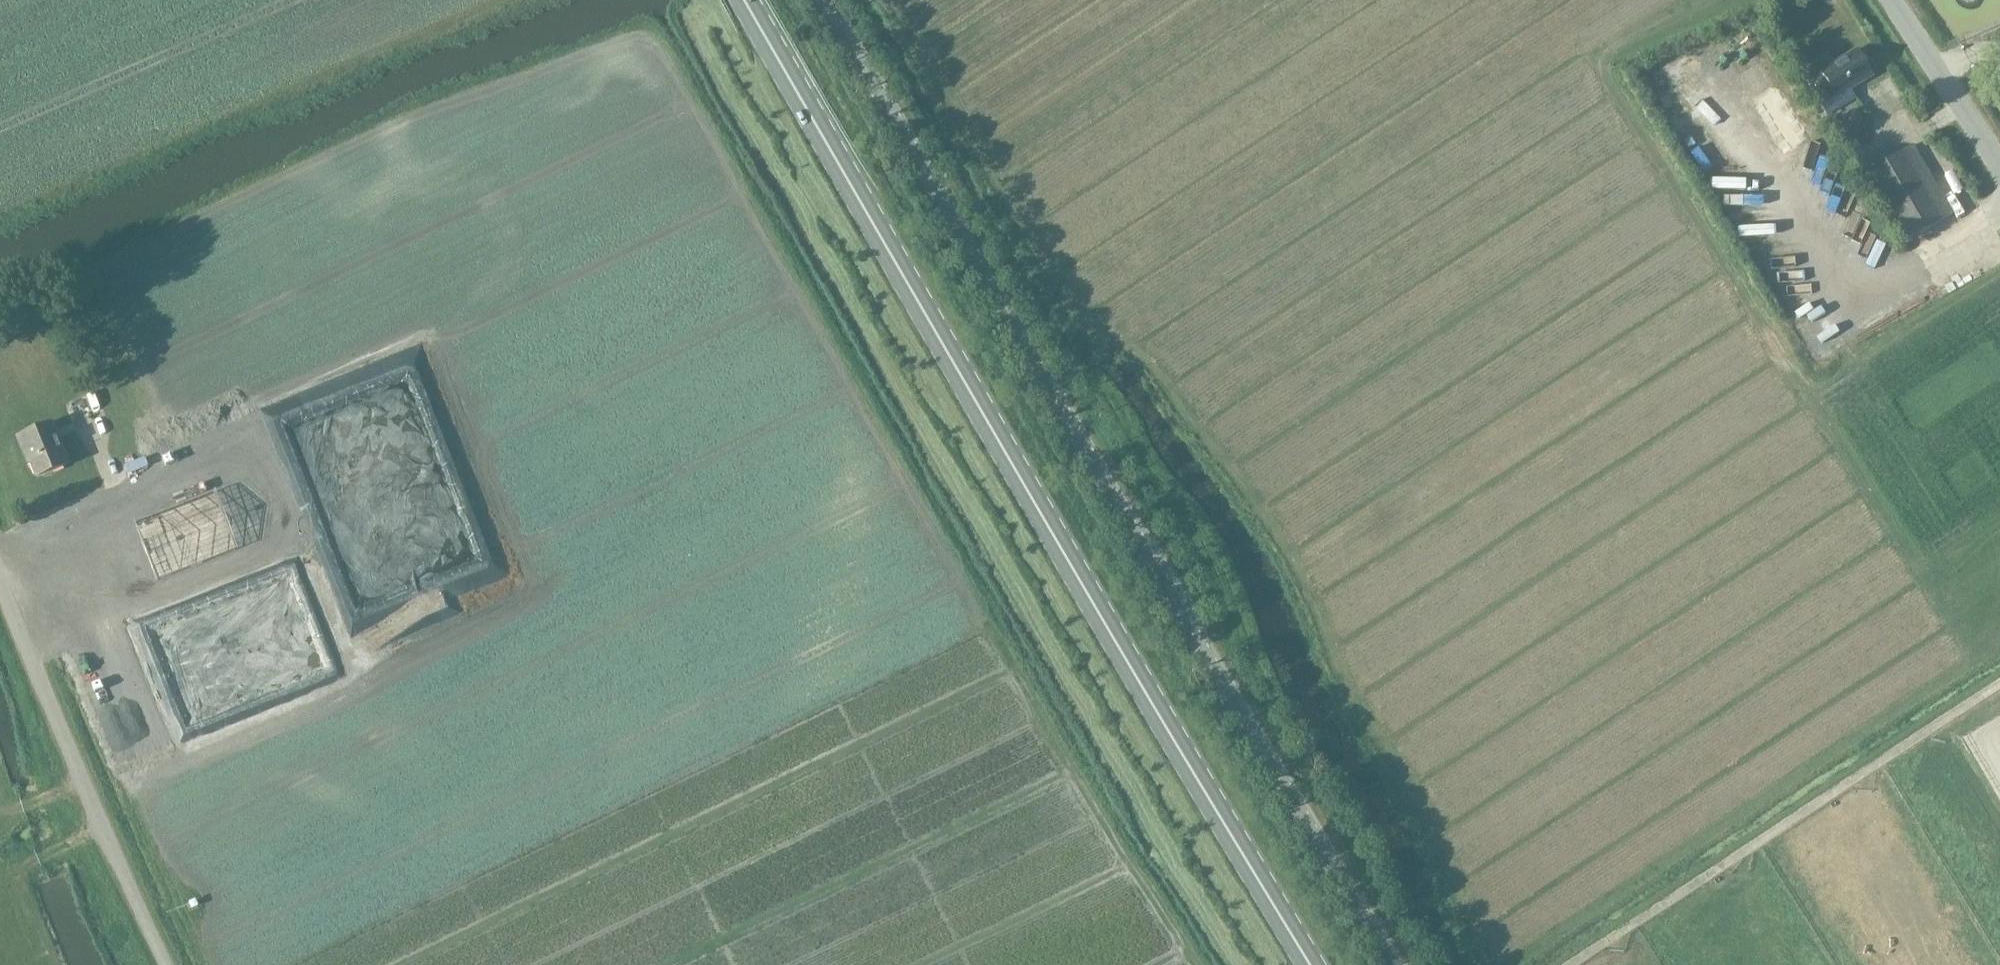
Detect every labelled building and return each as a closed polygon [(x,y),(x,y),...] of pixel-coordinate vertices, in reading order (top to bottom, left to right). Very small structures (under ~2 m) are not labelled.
[(1821,105),(1872,75),(1857,49),(1834,63),(1827,52),(1806,64),(1814,76),(1806,80),(1821,105)] [(1759,108),(1784,149),(1805,137),(1780,96),(1759,108)] [(1907,241),(1908,240),(1953,215),(1912,145),(1867,171),(1907,241)] [(80,415),(108,408),(101,380),(73,387),(80,415)] [(28,450),(38,475),(67,464),(51,424),(20,437),(25,451),(28,450)] [(214,491),(135,522),(157,581),(237,550),(214,491)] [(299,683),(321,674),(304,632),(282,640),(299,683)]
